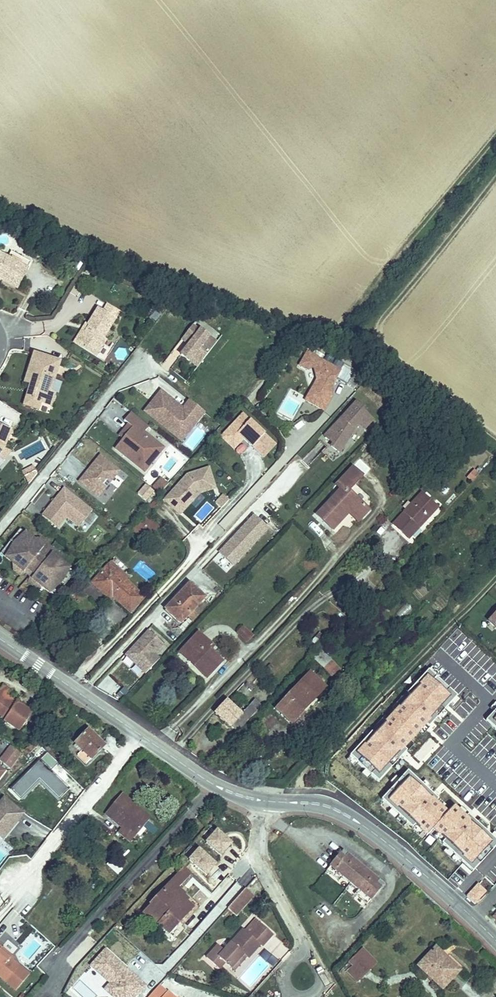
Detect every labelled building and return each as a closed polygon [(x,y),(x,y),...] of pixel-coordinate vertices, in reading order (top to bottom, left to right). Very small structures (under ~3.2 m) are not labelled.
[(11,252),(7,260),(0,256),(0,276),(6,280),(5,282),(17,289),(31,262),(11,252)] [(120,312),(107,304),(102,312),(97,309),(87,325),(89,325),(77,345),(95,356),(105,341),(103,339),(120,312)] [(89,325),(87,325),(86,324),(74,343),(77,345),(89,325)] [(192,326),(182,339),(189,345),(199,332),(192,326)] [(216,343),(200,330),(199,332),(189,345),(181,354),(190,361),(195,354),(203,360),(216,343)] [(307,352),(299,365),(308,370),(310,367),(314,369),(317,380),(305,400),(324,411),(333,396),(328,394),(333,386),(337,379),(347,385),(355,371),(343,364),(340,371),(307,352)] [(34,389),(31,400),(51,406),(55,393),(50,392),(60,361),(34,353),(25,383),(30,384),(31,385),(34,389)] [(198,367),(203,360),(195,354),(190,361),(198,367)] [(31,385),(30,384),(23,406),(39,410),(41,403),(31,400),(34,389),(31,385)] [(145,412),(161,424),(162,422),(177,434),(185,424),(191,429),(204,412),(190,400),(183,409),(161,392),(145,412)] [(363,408),(361,407),(357,403),(325,436),(333,444),(331,446),(340,452),(355,429),(359,424),(364,429),(373,420),(362,410),(363,408)] [(124,421),(128,424),(132,427),(123,439),(115,448),(144,472),(163,448),(144,433),(149,427),(131,412),(124,421)] [(275,445),(243,415),(243,414),(221,437),(234,449),(241,441),(239,439),(242,437),(244,439),(263,457),(275,445)] [(181,441),(191,429),(185,424),(177,434),(162,422),(161,424),(181,441)] [(132,427),(128,424),(119,436),(123,439),(132,427)] [(4,449),(11,431),(0,426),(0,453),(4,449)] [(0,453),(0,457),(4,460),(11,451),(4,449),(0,453)] [(177,449),(159,468),(171,479),(189,460),(177,449)] [(119,472),(100,456),(79,481),(98,497),(119,472)] [(359,461),(352,467),(362,477),(369,470),(359,461)] [(28,485),(37,474),(33,467),(28,470),(30,474),(25,477),(28,485)] [(317,515),(333,530),(350,512),(359,521),(369,510),(349,491),(362,477),(352,467),(337,484),(341,489),(317,515)] [(164,500),(177,512),(186,502),(189,505),(199,494),(215,489),(209,468),(187,475),(164,500)] [(474,471),(468,478),(472,482),(478,475),(474,471)] [(159,494),(168,485),(161,478),(153,488),(159,494)] [(144,483),(136,493),(145,500),(153,490),(144,483)] [(67,517),(73,522),(76,518),(82,524),(92,511),(79,501),(78,503),(74,500),(75,498),(64,489),(42,515),(58,528),(67,517)] [(409,539),(438,507),(422,493),(393,524),(409,539)] [(221,509),(229,500),(223,495),(216,504),(221,509)] [(177,512),(180,515),(189,505),(186,502),(177,512)] [(146,514),(132,529),(145,541),(159,527),(146,514)] [(73,522),(79,527),(82,524),(76,518),(73,522)] [(233,565),(267,529),(256,518),(246,528),(244,526),(220,552),(233,565)] [(46,560),(39,554),(43,548),(33,539),(20,529),(1,553),(13,563),(24,572),(29,566),(36,572),(31,578),(42,587),(55,597),(74,573),(61,563),(51,554),(46,560)] [(61,555),(40,539),(33,539),(43,548),(39,554),(46,560),(51,554),(61,563),(61,555)] [(112,597),(130,613),(145,598),(125,580),(127,577),(111,562),(92,583),(110,599),(112,597)] [(36,572),(29,566),(24,572),(13,563),(14,571),(20,576),(25,573),(31,577),(29,583),(35,588),(42,587),(31,578),(36,572)] [(194,589),(189,585),(166,609),(181,623),(188,616),(192,611),(206,596),(196,587),(194,589)] [(358,602),(349,593),(338,604),(347,613),(358,602)] [(192,611),(188,616),(193,621),(197,616),(192,611)] [(243,627),(237,632),(247,643),(253,637),(243,627)] [(130,660),(145,674),(146,674),(160,659),(154,654),(163,644),(148,630),(128,651),(134,656),(130,660)] [(206,678),(222,661),(209,649),(212,646),(198,633),(183,649),(198,663),(195,667),(206,678)] [(180,653),(195,667),(198,663),(183,649),(180,653)] [(312,658),(323,668),(331,660),(320,650),(312,658)] [(124,655),(125,655),(130,660),(134,656),(128,651),(124,655)] [(323,668),(332,677),(340,669),(331,660),(323,668)] [(350,756),(379,782),(407,751),(404,748),(425,724),(429,727),(457,697),(428,670),(400,701),(403,703),(381,728),(378,725),(350,756)] [(276,709),(292,724),(325,688),(309,673),(276,709)] [(20,731),(32,713),(7,696),(10,690),(3,685),(0,689),(0,718),(20,731)] [(237,731),(261,705),(255,699),(241,714),(227,701),(215,713),(226,723),(227,722),(230,725),(237,731)] [(486,721),(495,730),(495,710),(486,721)] [(75,744),(82,751),(91,759),(91,760),(105,746),(89,730),(75,744)] [(21,754),(10,746),(0,759),(0,761),(10,769),(21,754)] [(77,755),(86,764),(91,759),(82,751),(77,755)] [(30,796),(51,775),(53,773),(39,759),(15,782),(30,796)] [(381,800),(412,828),(415,825),(427,836),(433,829),(445,840),(442,843),(473,872),(495,847),(495,841),(468,815),(465,818),(453,807),(447,814),(435,803),(438,799),(408,771),(381,800)] [(121,794),(105,813),(122,827),(123,825),(136,836),(148,821),(139,813),(137,815),(132,811),(137,806),(121,794)] [(2,839),(24,813),(5,797),(0,803),(0,838),(2,839)] [(137,815),(139,813),(148,821),(151,818),(137,806),(132,811),(137,815)] [(123,825),(122,827),(118,832),(130,842),(136,836),(123,825)] [(204,841),(221,856),(231,844),(214,829),(204,841)] [(189,860),(206,875),(215,865),(198,850),(189,860)] [(342,852),(330,867),(343,877),(358,890),(370,900),(383,885),(342,852)] [(326,871),(339,882),(343,877),(330,867),(326,871)] [(174,887),(177,890),(190,875),(182,868),(172,878),(178,883),(174,887)] [(188,900),(177,890),(174,887),(178,883),(172,878),(150,903),(151,904),(143,912),(157,925),(158,924),(170,934),(193,909),(186,902),(188,900)] [(238,882),(220,902),(228,909),(246,889),(238,882)] [(478,884),(467,897),(475,904),(486,893),(478,884)] [(228,909),(235,915),(253,896),(246,889),(228,909)] [(354,894),(367,904),(370,900),(358,890),(354,894)] [(249,935),(260,923),(256,919),(245,931),(249,935)] [(262,947),(273,935),(260,923),(249,935),(245,931),(243,929),(224,950),(218,945),(206,957),(219,969),(225,963),(231,968),(244,954),(247,957),(248,958),(260,945),(262,947)] [(76,968),(95,940),(87,934),(68,961),(76,968)] [(11,960),(13,957),(2,948),(0,950),(11,960)] [(442,989),(458,972),(441,956),(442,954),(435,948),(418,966),(442,989)] [(115,996),(134,996),(145,985),(105,949),(91,965),(110,983),(105,988),(115,996)] [(376,963),(362,949),(356,954),(370,969),(376,963)] [(11,960),(0,950),(0,977),(16,990),(29,975),(11,960)] [(234,971),(247,957),(244,954),(231,968),(234,971)] [(357,982),(370,969),(356,954),(350,961),(354,965),(347,972),(357,982)] [(85,974),(80,969),(68,982),(74,986),(85,974)] [(159,985),(148,996),(175,996),(168,991),(167,992),(159,985)]
